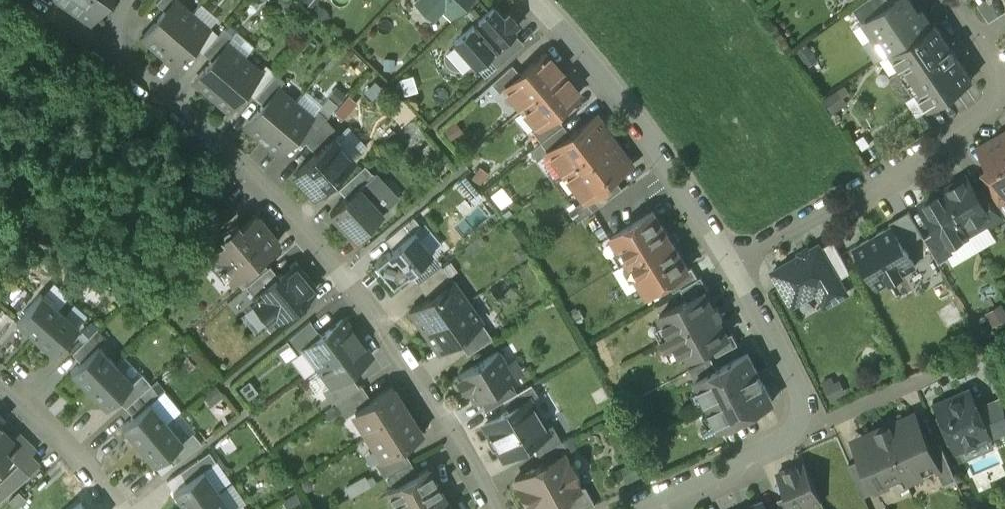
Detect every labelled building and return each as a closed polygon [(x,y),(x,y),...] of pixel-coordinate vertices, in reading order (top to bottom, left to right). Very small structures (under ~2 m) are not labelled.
[(89,19),(102,0),(62,0),(89,19)] [(142,37),(159,52),(191,14),(175,0),(174,0),(165,10),(142,37)] [(156,3),(165,10),(174,0),(158,0),(156,3)] [(418,1),(418,2),(416,5),(429,17),(432,15),(433,15),(441,6),(450,14),(464,0),(419,0),(418,1)] [(853,9),(861,19),(882,5),(879,0),(866,0),(853,9)] [(865,21),(874,36),(873,37),(874,39),(879,36),(890,52),(931,25),(921,11),(918,13),(909,0),(897,0),(865,21)] [(493,8),(454,43),(475,66),(486,56),(513,32),(514,31),(511,29),(518,23),(509,13),(503,19),(493,8)] [(191,14),(159,52),(175,66),(194,45),(208,28),(191,14)] [(931,25),(891,52),(928,109),(972,79),(934,23),(931,25)] [(208,28),(194,45),(203,53),(218,35),(209,27),(208,28)] [(218,35),(203,53),(212,60),(227,43),(232,36),(223,28),(218,35)] [(513,32),(486,56),(496,67),(523,43),(513,32)] [(212,60),(194,81),(211,95),(243,58),(227,43),(212,60)] [(544,54),(524,70),(524,71),(520,74),(504,87),(505,88),(522,108),(562,75),(544,54)] [(260,72),(243,58),(211,95),(227,110),(245,89),(260,72)] [(260,72),(245,89),(254,97),(275,73),(266,65),(260,72)] [(520,74),(512,65),(491,83),(499,93),(505,88),(504,87),(520,74)] [(562,75),(522,108),(537,127),(538,128),(554,114),(557,112),(558,112),(578,95),(562,75)] [(294,102),(278,88),(245,126),(262,140),(294,102)] [(294,102),(262,140),(278,155),(296,134),(311,117),(294,102)] [(326,118),(317,110),(311,117),(296,134),(305,142),(325,119),(326,118)] [(554,114),(538,128),(537,127),(532,131),(540,142),(562,124),(554,114)] [(570,134),(547,152),(564,174),(568,171),(612,138),(595,115),(570,134)] [(305,142),(316,154),(333,138),(333,139),(339,134),(325,119),(305,142)] [(540,142),(529,150),(537,160),(547,152),(570,134),(562,124),(540,142)] [(1002,133),(978,147),(991,170),(1004,194),(1004,138),(1002,133)] [(333,139),(333,138),(316,154),(294,173),(314,194),(352,159),(333,139)] [(612,138),(568,171),(580,186),(576,190),(584,201),(612,180),(632,165),(612,138)] [(364,165),(338,189),(346,198),(358,187),(373,174),(364,165)] [(991,170),(981,176),(987,188),(998,205),(1004,201),(1004,194),(991,170)] [(967,177),(943,191),(968,234),(986,224),(992,220),(977,194),(967,177)] [(612,180),(584,201),(592,211),(620,191),(612,180)] [(358,187),(346,198),(330,213),(353,239),(382,213),(358,187)] [(987,188),(977,194),(992,220),(986,224),(988,227),(1004,217),(998,205),(987,188)] [(968,234),(943,191),(919,205),(935,232),(945,250),(951,246),(969,236),(968,234)] [(233,214),(222,202),(215,220),(221,226),(233,214)] [(578,205),(568,212),(576,222),(585,216),(578,205)] [(908,211),(889,222),(891,226),(891,225),(903,246),(922,235),(908,211)] [(653,212),(612,237),(647,295),(688,270),(653,212)] [(252,217),(238,228),(234,224),(222,233),(226,238),(216,247),(212,256),(213,257),(209,261),(215,269),(219,266),(222,269),(223,268),(233,279),(259,258),(276,244),(276,239),(266,227),(266,228),(257,217),(252,217)] [(413,217),(385,239),(393,249),(414,231),(420,226),(413,217)] [(891,226),(853,248),(877,288),(889,281),(890,281),(903,274),(903,273),(908,270),(915,266),(903,246),(891,225),(891,226)] [(393,249),(374,264),(392,285),(432,252),(414,231),(393,249)] [(945,250),(935,232),(924,238),(939,262),(955,253),(951,246),(945,250)] [(833,241),(820,248),(838,279),(849,272),(833,241)] [(818,245),(772,271),(792,305),(796,303),(816,291),(825,306),(847,293),(838,279),(820,248),(818,245)] [(259,258),(234,278),(242,287),(245,285),(267,267),(259,258)] [(278,276),(254,296),(258,300),(254,303),(268,321),(272,317),(276,322),(316,289),(294,263),(278,276)] [(267,267),(245,285),(254,296),(278,276),(269,265),(267,267)] [(441,265),(417,283),(428,299),(453,282),(441,265)] [(428,299),(410,311),(424,331),(466,301),(453,282),(428,299)] [(713,309),(704,292),(660,315),(669,333),(661,337),(665,346),(674,341),(684,359),(727,336),(718,319),(723,317),(717,306),(713,309)] [(60,310),(41,293),(15,321),(34,338),(60,310)] [(466,301),(424,331),(438,351),(456,338),(480,321),(466,301)] [(79,327),(60,310),(34,338),(53,355),(79,327)] [(320,335),(304,347),(304,348),(317,366),(356,337),(343,318),(320,335)] [(309,320),(285,340),(296,354),(304,348),(304,347),(320,335),(309,320)] [(480,321),(456,338),(467,354),(492,338),(480,321)] [(97,328),(72,353),(80,362),(98,345),(106,337),(97,328)] [(356,337),(317,366),(331,383),(331,384),(348,372),(370,355),(356,337)] [(80,362),(70,371),(88,390),(115,364),(98,345),(80,362)] [(498,351),(457,375),(458,377),(457,378),(464,390),(468,388),(475,399),(482,396),(509,379),(514,377),(498,351)] [(717,369),(695,380),(720,428),(773,402),(748,353),(717,369)] [(712,359),(690,370),(695,380),(717,369),(712,359)] [(133,382),(115,364),(88,390),(105,408),(116,398),(133,382)] [(348,372),(331,384),(331,383),(322,389),(333,404),(337,402),(358,386),(348,372)] [(142,374),(116,398),(124,407),(125,407),(151,384),(142,374)] [(509,379),(482,396),(489,408),(502,400),(516,391),(509,379)] [(516,391),(502,400),(508,410),(528,398),(529,399),(537,394),(531,383),(516,391)] [(151,384),(125,407),(133,416),(150,402),(151,402),(160,394),(151,384)] [(358,386),(337,402),(346,416),(354,410),(371,399),(361,385),(358,386)] [(371,399),(354,410),(360,420),(359,424),(366,435),(407,409),(392,386),(371,399)] [(969,390),(936,404),(939,411),(937,417),(941,425),(947,428),(956,451),(988,437),(989,436),(976,406),(969,390)] [(976,406),(989,436),(988,437),(990,440),(1004,433),(1004,402),(1002,395),(976,406)] [(508,410),(484,425),(503,457),(530,441),(547,431),(547,430),(529,399),(528,398),(508,410)] [(151,402),(150,402),(133,416),(121,426),(137,446),(167,422),(151,402)] [(407,409),(366,435),(374,447),(378,448),(383,456),(384,457),(401,446),(422,433),(407,409)] [(914,414),(883,427),(904,475),(903,475),(906,483),(937,469),(938,469),(929,447),(914,414)] [(182,441),(167,422),(137,446),(153,466),(166,455),(183,442),(182,441)] [(553,426),(547,430),(547,431),(530,441),(537,453),(561,440),(553,426)] [(0,427),(0,462),(8,454),(0,446),(10,437),(0,427)] [(904,475),(883,427),(861,437),(869,455),(861,459),(875,491),(886,486),(885,483),(903,475),(904,475)] [(28,454),(33,449),(16,431),(10,437),(0,446),(8,454),(17,463),(0,480),(0,499),(38,464),(28,454)] [(193,433),(182,441),(183,442),(166,455),(174,464),(201,443),(193,433)] [(561,440),(537,453),(542,464),(562,453),(563,454),(568,451),(562,440),(561,440)] [(955,479),(940,442),(929,447),(938,469),(937,469),(944,484),(955,479)] [(401,446),(384,457),(383,456),(375,461),(384,476),(388,474),(410,461),(401,446)] [(209,452),(179,472),(186,482),(204,470),(216,461),(209,452)] [(514,478),(531,508),(542,508),(560,500),(581,488),(580,487),(575,477),(576,476),(577,470),(575,466),(569,464),(568,465),(563,454),(562,453),(542,464),(514,478)] [(875,491),(861,459),(849,464),(863,496),(875,491)] [(410,461),(388,474),(394,485),(417,473),(410,461)] [(778,473),(788,495),(794,508),(803,508),(821,501),(804,461),(778,473)] [(427,467),(417,473),(394,485),(386,489),(397,508),(450,508),(427,467)] [(173,491),(185,508),(191,508),(218,491),(204,470),(186,482),(173,491)] [(560,500),(564,508),(584,508),(596,504),(585,485),(580,487),(581,488),(560,500)] [(218,491),(191,508),(231,508),(218,491)] [(788,495),(777,499),(780,506),(781,508),(794,508),(788,495)]
